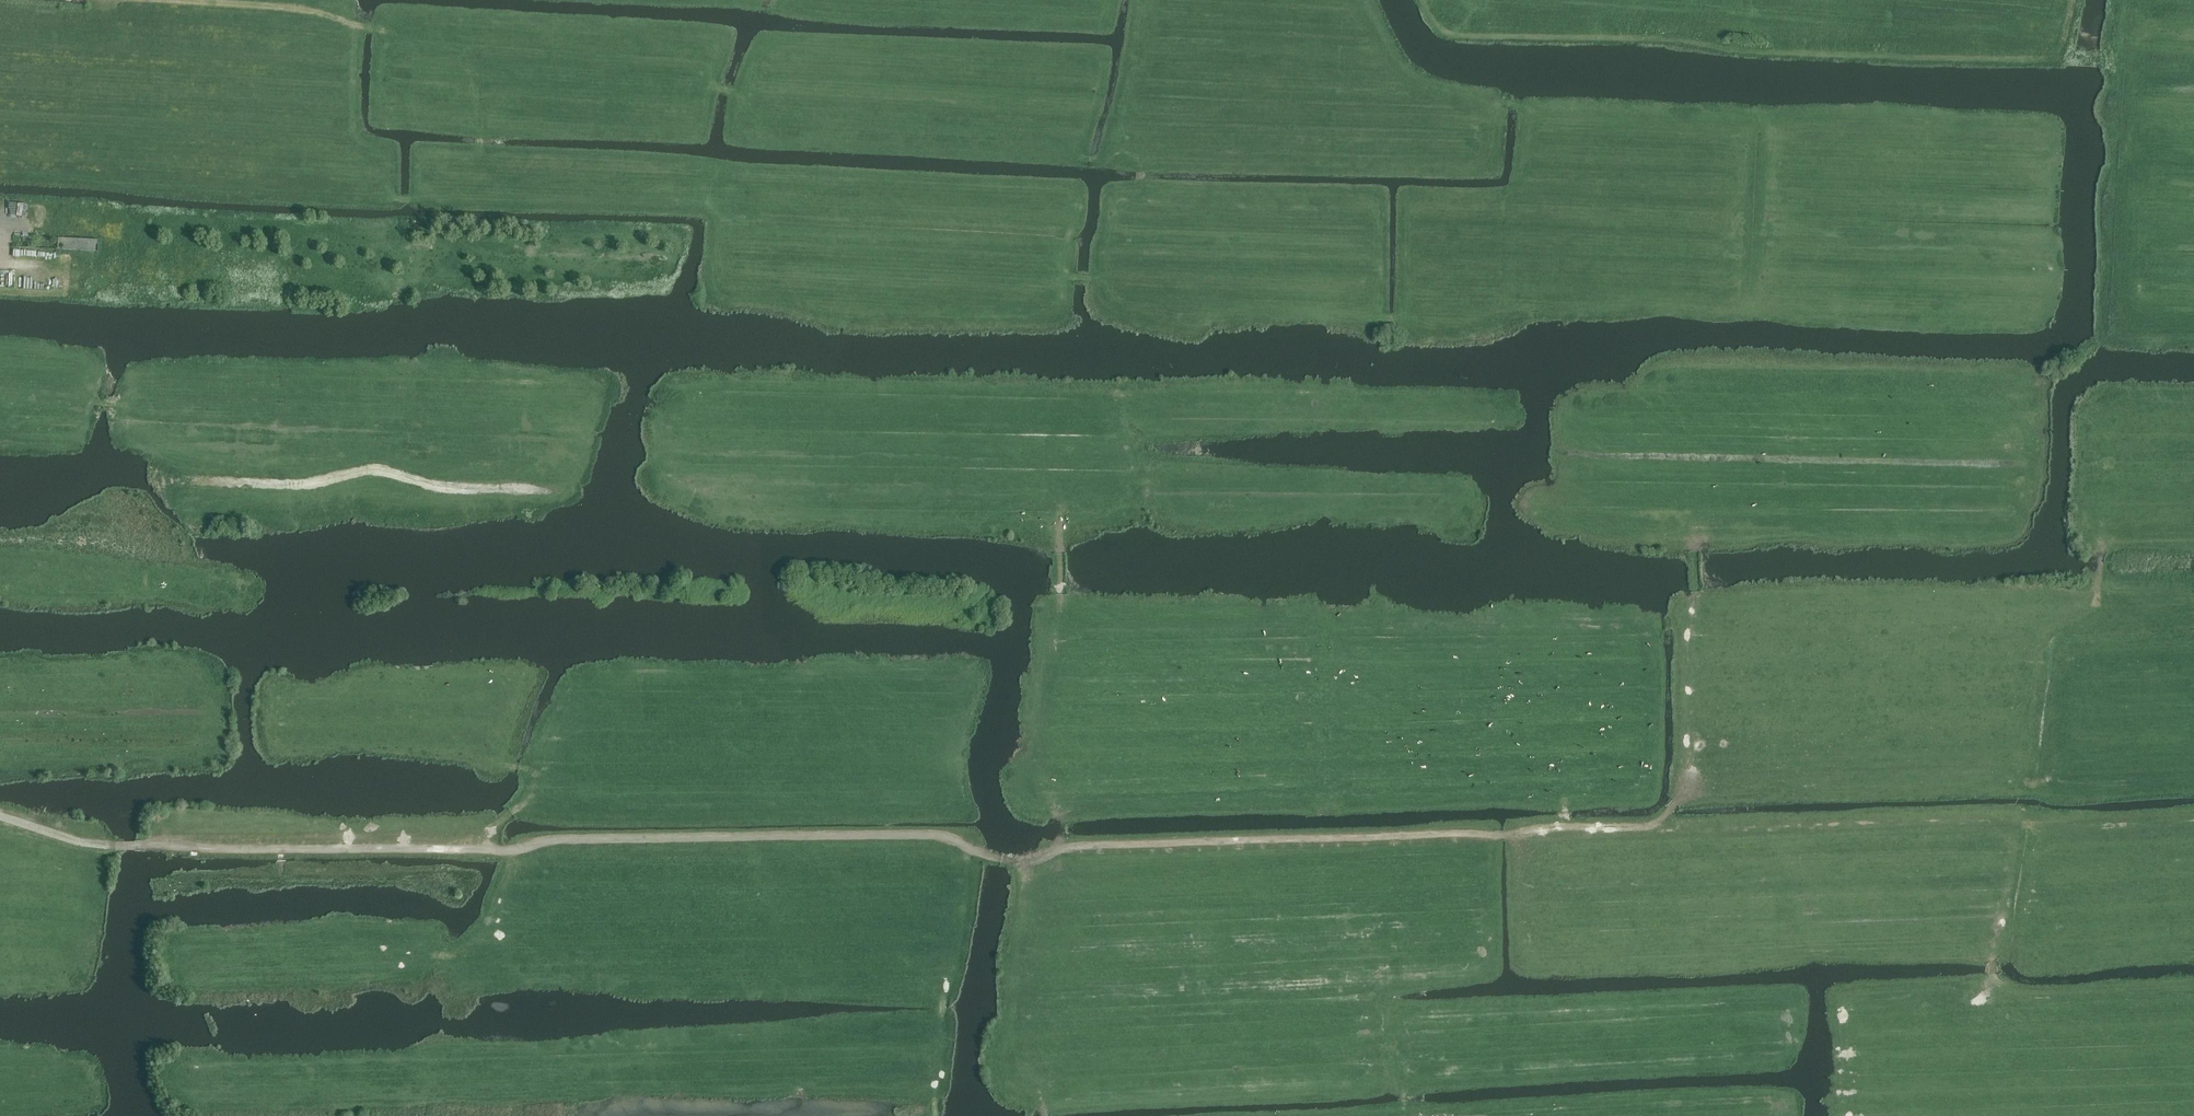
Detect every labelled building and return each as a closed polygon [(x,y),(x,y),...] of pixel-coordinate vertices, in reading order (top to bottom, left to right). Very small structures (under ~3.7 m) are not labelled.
[(100,240),(13,236),(13,246),(63,249),(99,251),(100,240)]
